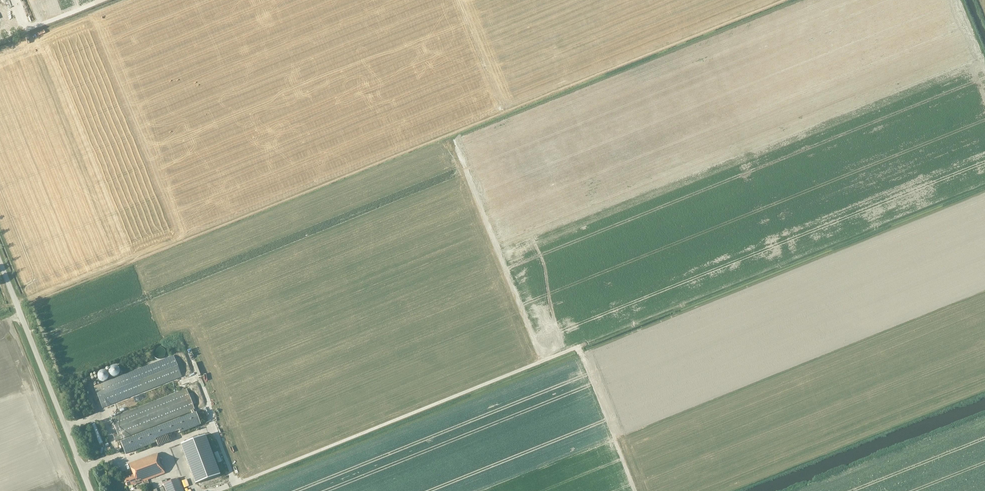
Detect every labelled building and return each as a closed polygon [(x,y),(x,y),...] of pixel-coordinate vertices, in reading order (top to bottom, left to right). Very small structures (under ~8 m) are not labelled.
[(180,358),(174,360),(173,356),(98,385),(94,387),(102,408),(106,406),(181,376),(179,373),(185,371),(180,358)] [(115,366),(114,366),(113,366),(112,366),(111,367),(110,368),(109,369),(109,370),(109,371),(109,372),(109,373),(109,374),(110,374),(110,375),(111,375),(112,376),(113,376),(114,376),(115,376),(116,376),(117,375),(118,374),(118,373),(119,372),(119,371),(119,370),(118,369),(118,368),(117,368),(117,367),(116,367),(115,366)] [(102,381),(103,381),(104,380),(105,380),(106,379),(106,378),(107,378),(107,377),(107,376),(107,375),(107,374),(106,373),(106,372),(105,372),(104,371),(103,371),(102,371),(101,371),(100,371),(100,372),(99,372),(98,373),(98,374),(97,375),(97,376),(97,377),(98,377),(98,378),(98,379),(99,379),(100,380),(101,380),(102,381)] [(193,393),(188,394),(186,388),(111,418),(117,433),(113,435),(115,442),(191,411),(193,411),(195,410),(193,405),(197,403),(193,393)] [(194,413),(193,411),(191,411),(192,414),(120,442),(125,454),(156,442),(155,439),(178,429),(180,433),(200,425),(195,413),(194,413)] [(219,475),(204,436),(180,445),(195,484),(219,475)] [(167,446),(169,454),(177,451),(175,444),(167,446)] [(136,484),(165,473),(157,453),(129,464),(133,475),(136,484)] [(136,484),(133,475),(124,478),(127,487),(133,484),(133,485),(136,484)] [(166,490),(183,490),(178,478),(168,482),(163,484),(166,490)]
